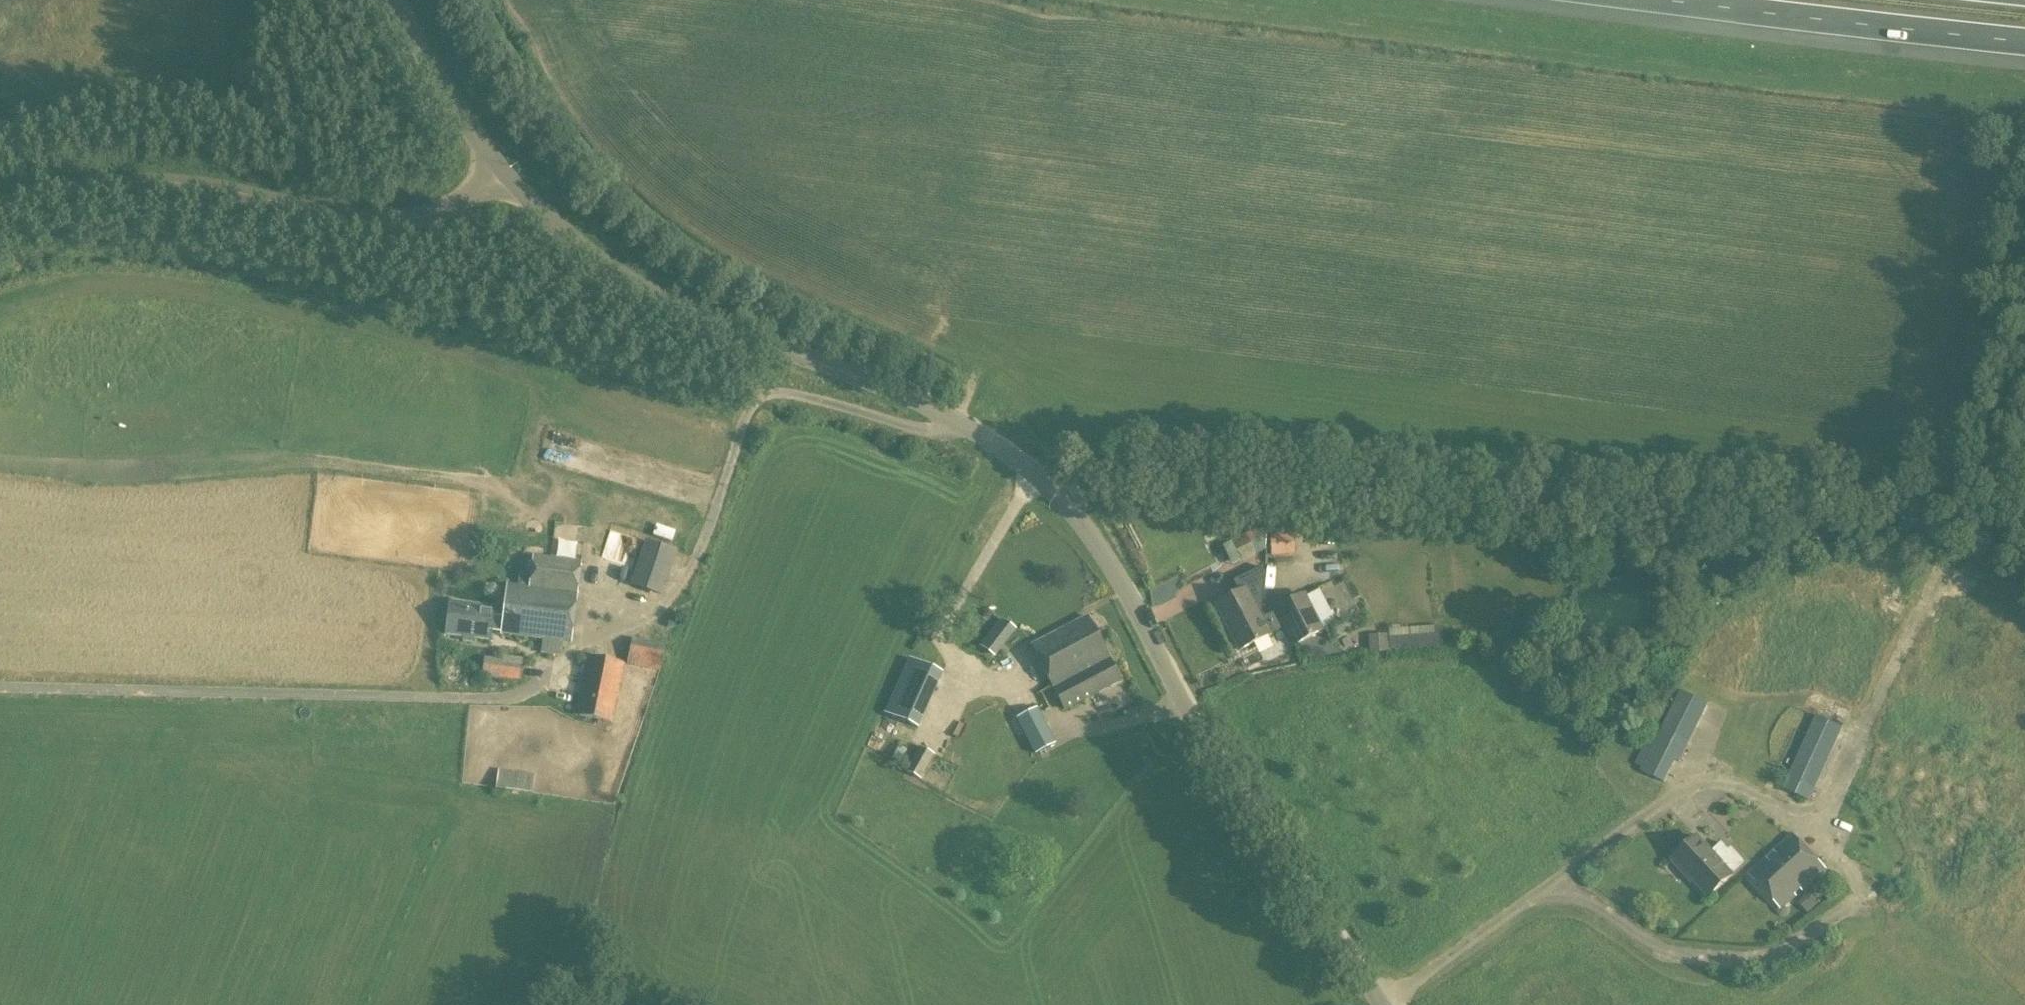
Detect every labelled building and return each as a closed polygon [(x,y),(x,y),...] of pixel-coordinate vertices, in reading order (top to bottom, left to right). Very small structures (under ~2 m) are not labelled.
[(610,530),(603,554),(632,563),(639,539),(610,530)] [(1230,541),(1241,563),(1255,556),(1253,553),(1266,547),(1258,530),(1245,537),(1244,535),(1230,541)] [(644,540),(630,586),(662,596),(676,551),(644,540)] [(532,556),(529,587),(507,585),(500,635),(542,641),(541,654),(559,656),(561,643),(572,644),(581,562),(532,556)] [(1244,590),(1215,605),(1240,652),(1268,637),(1244,590)] [(1303,595),(1275,610),(1295,648),(1323,634),(1303,595)] [(488,640),(492,608),(451,603),(447,635),(488,640)] [(1064,709),(1119,681),(1086,618),(1032,646),(1064,709)] [(990,632),(1002,642),(1013,629),(1001,619),(990,632)] [(628,674),(658,679),(666,631),(655,629),(653,642),(631,639),(626,666),(630,666),(628,674)] [(1442,638),(1403,641),(1403,636),(1387,637),(1387,635),(1368,636),(1368,653),(1388,652),(1388,653),(1404,653),(1404,652),(1443,648),(1442,638)] [(624,663),(586,655),(574,715),(624,726),(631,690),(620,688),(624,663)] [(480,677),(521,678),(522,657),(481,656),(480,677)] [(944,675),(930,700),(953,713),(967,688),(944,675)] [(1635,766),(1642,770),(1641,772),(1665,783),(1676,761),(1680,763),(1708,705),(1680,691),(1658,737),(1651,734),(1635,766)] [(1036,709),(1017,719),(1029,742),(1048,732),(1036,709)] [(1815,717),(1782,789),(1809,801),(1844,727),(1830,722),(1815,717)] [(905,771),(939,791),(953,767),(919,747),(905,771)] [(496,789),(532,794),(535,775),(498,770),(496,789)] [(1825,870),(1792,834),(1749,874),(1781,910),(1825,870)] [(1722,843),(1711,853),(1697,838),(1672,862),(1707,899),(1732,875),(1731,875),(1740,866),(1744,862),(1731,847),(1729,850),(1726,847),(1722,843)]
